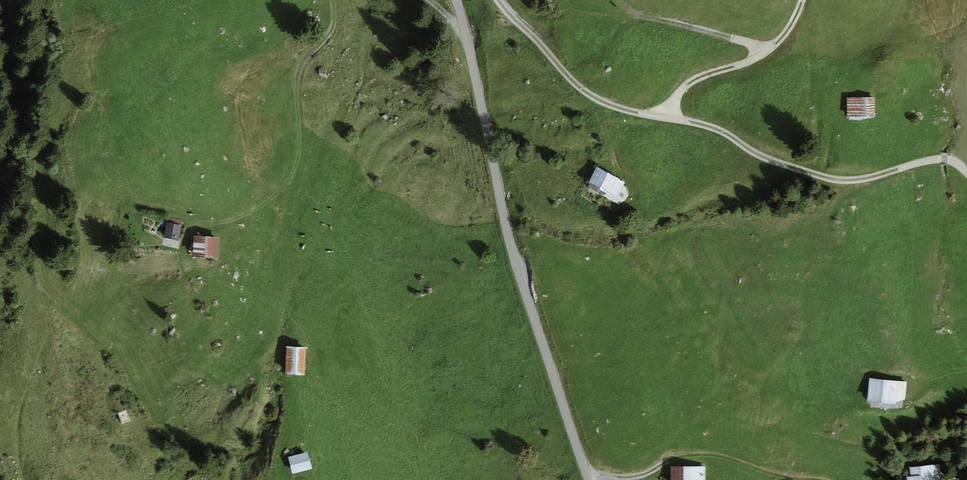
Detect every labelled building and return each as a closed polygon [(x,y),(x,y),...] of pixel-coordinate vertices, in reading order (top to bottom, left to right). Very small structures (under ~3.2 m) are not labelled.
[(876,97),(847,98),(847,118),(876,117),(876,97)] [(626,182),(597,167),(588,183),(618,198),(626,182)] [(180,241),(182,225),(180,225),(181,220),(171,218),(170,223),(167,223),(164,239),(180,241)] [(220,237),(194,236),(193,258),(219,259),(220,237)] [(309,349),(289,348),(288,376),(308,377),(309,349)] [(898,381),(869,378),(867,402),(895,405),(896,402),(905,399),(907,382),(898,381)] [(131,409),(119,415),(124,425),(136,419),(131,409)] [(313,454),(293,459),(296,476),(317,471),(313,454)] [(939,464),(909,467),(910,477),(907,477),(907,479),(941,479),(939,464)] [(670,467),(670,479),(705,479),(705,467),(670,467)]
